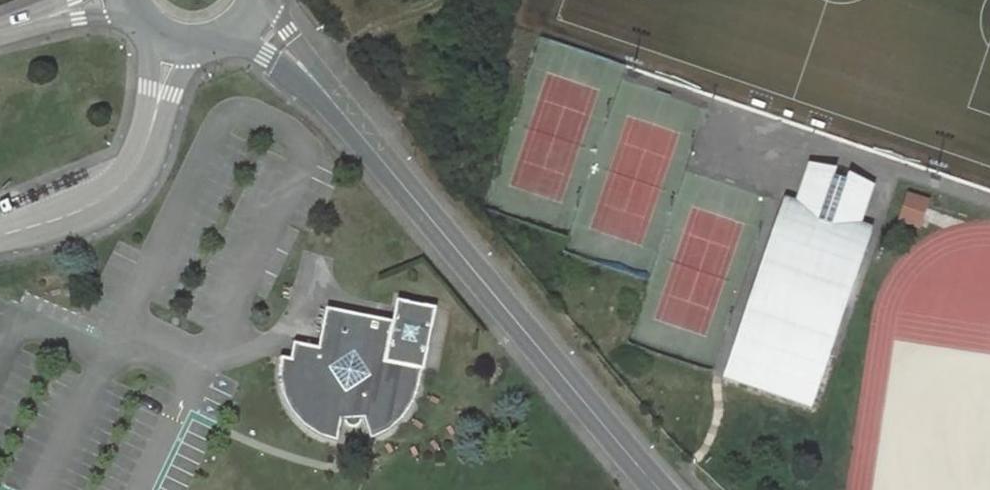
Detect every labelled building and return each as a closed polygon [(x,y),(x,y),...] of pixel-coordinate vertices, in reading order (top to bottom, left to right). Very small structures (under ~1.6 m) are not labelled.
[(722,372),(810,402),(870,229),(855,223),(866,192),(844,178),(842,184),(831,180),(833,174),(807,172),(796,203),(782,198),(722,372)] [(904,192),(894,221),(916,228),(926,200),(904,192)] [(394,320),(319,304),(310,344),(295,341),(292,357),(282,355),(282,356),(281,372),(282,383),(286,396),(291,406),(300,418),(309,426),(322,433),(336,438),(340,416),(344,416),(347,421),(352,423),(357,421),(359,416),(363,416),(369,437),(370,437),(384,432),(395,424),(402,417),(413,404),(418,391),(421,378),(422,370),(424,371),(437,308),(398,300),(394,320)] [(810,402),(722,372),(721,376),(809,406),(810,402)]
